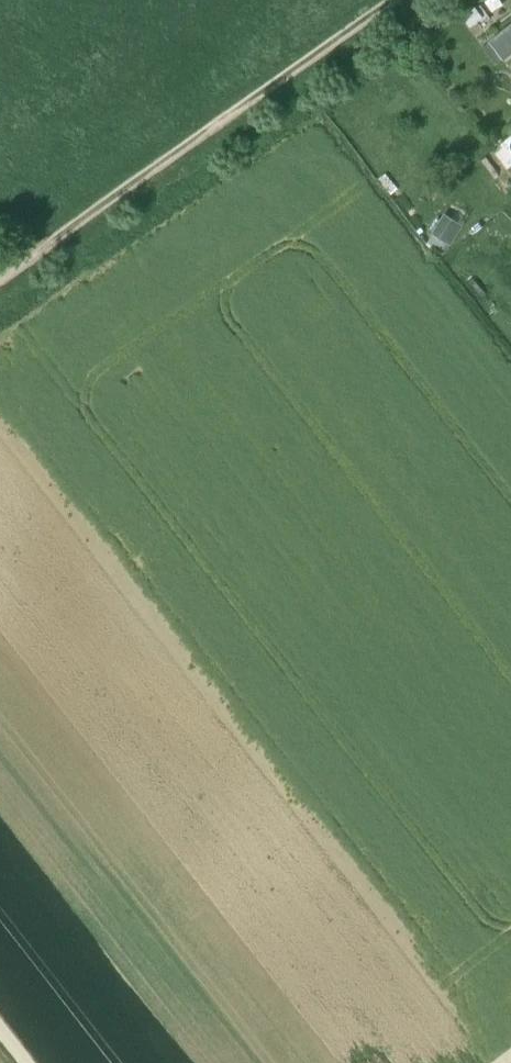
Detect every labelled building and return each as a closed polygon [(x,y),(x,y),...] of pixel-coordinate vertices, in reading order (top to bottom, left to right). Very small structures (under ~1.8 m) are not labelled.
[(510,55),(510,24),(488,42),(503,61),(510,55)] [(440,214),(429,245),(447,251),(459,220),(440,214)] [(365,1062),(393,1062),(383,1050),(365,1062)]
